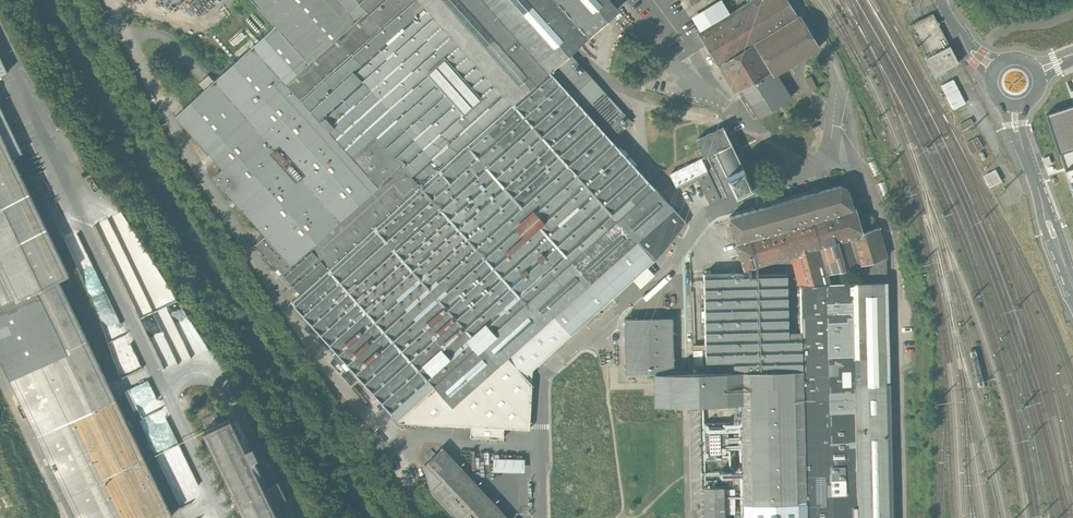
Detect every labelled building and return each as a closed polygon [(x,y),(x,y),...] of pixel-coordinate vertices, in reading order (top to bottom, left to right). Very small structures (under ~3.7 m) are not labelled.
[(276,29),(308,64),(366,11),(356,0),(250,0),(276,29)] [(611,139),(631,121),(569,53),(618,9),(610,0),(356,0),(366,11),(308,64),(286,84),(353,158),(376,137),(413,178),(381,207),(388,215),(549,71),(611,139)] [(696,31),(716,62),(753,40),(797,11),(790,0),(745,0),(696,31)] [(771,68),(775,74),(777,73),(819,46),(797,11),(753,40),(771,68)] [(932,12),(909,23),(914,32),(913,32),(914,35),(915,35),(926,55),(948,43),(938,23),(939,23),(937,20),(936,20),(932,12)] [(308,64),(276,29),(177,119),(224,172),(214,181),(255,226),(291,265),(310,248),(379,186),(353,158),(286,84),(308,64)] [(771,68),(753,40),(716,62),(733,91),(739,88),(771,68)] [(948,43),(926,55),(935,73),(957,61),(948,43)] [(771,68),(739,88),(757,118),(791,97),(777,73),(775,74),(771,68)] [(611,139),(549,71),(388,215),(329,269),(310,248),(291,265),(282,273),(301,294),(292,302),(335,351),(333,353),(341,363),(344,361),(400,422),(470,426),(471,436),(503,438),(504,428),(529,429),(532,384),(525,376),(653,260),(636,240),(672,207),(611,139)] [(964,101),(952,78),(940,84),(953,107),(964,101)] [(1061,151),(1072,147),(1072,103),(1048,111),(1061,151)] [(13,158),(22,154),(0,107),(0,131),(13,158)] [(970,116),(959,122),(962,127),(973,122),(970,116)] [(698,138),(706,155),(725,196),(750,184),(722,127),(698,138)] [(124,517),(168,517),(173,516),(59,280),(63,278),(69,275),(13,158),(0,131),(0,260),(124,517)] [(976,135),(965,141),(971,151),(982,146),(976,135)] [(376,137),(353,158),(379,186),(310,248),(329,269),(388,215),(381,207),(413,178),(376,137)] [(698,138),(694,140),(702,157),(706,155),(698,138)] [(681,166),(676,169),(677,170),(669,174),(675,187),(696,177),(709,204),(720,199),(700,159),(688,165),(687,163),(682,166),(683,167),(682,168),(681,166)] [(998,166),(986,172),(992,185),(1004,179),(998,166)] [(851,211),(844,188),(839,184),(728,217),(743,268),(790,254),(858,234),(860,231),(854,210),(851,211)] [(278,277),(282,273),(291,265),(255,226),(248,232),(258,244),(256,246),(279,271),(276,274),(278,277)] [(887,281),(884,256),(875,227),(860,231),(858,234),(790,254),(799,284),(827,283),(825,274),(856,264),(853,282),(887,281)] [(142,271),(145,264),(147,266),(150,259),(142,256),(136,268),(142,271)] [(0,260),(0,359),(77,517),(124,517),(0,260)] [(177,362),(201,352),(166,266),(137,278),(137,276),(126,280),(159,361),(174,355),(177,362)] [(84,276),(121,376),(141,368),(128,331),(123,333),(100,270),(84,276)] [(801,370),(788,370),(786,284),(779,272),(704,274),(708,373),(741,372),(742,402),(745,517),(805,517),(801,370)] [(859,517),(892,517),(887,281),(853,282),(859,517)] [(827,283),(799,284),(801,358),(853,357),(853,282),(827,283)] [(674,373),(672,318),(625,319),(627,375),(653,374),(674,373)] [(805,517),(858,517),(853,357),(801,358),(801,370),(805,517)] [(741,372),(708,373),(690,373),(691,404),(742,402),(741,372)] [(674,373),(653,374),(653,396),(653,405),(680,404),(680,374),(674,373)] [(691,404),(690,373),(680,374),(680,404),(682,404),(691,404)] [(140,418),(154,451),(171,443),(176,441),(169,423),(161,426),(155,411),(140,418)] [(702,411),(703,475),(704,517),(726,517),(724,411),(702,411)] [(278,504),(272,507),(263,488),(269,485),(259,465),(253,468),(230,419),(204,432),(245,517),(285,517),(278,504)] [(431,491),(456,517),(508,517),(442,448),(435,454),(431,450),(424,456),(428,461),(424,464),(431,491)] [(525,471),(525,457),(493,457),(493,470),(525,471)] [(277,481),(269,485),(263,488),(272,507),(278,504),(286,500),(277,481)]
